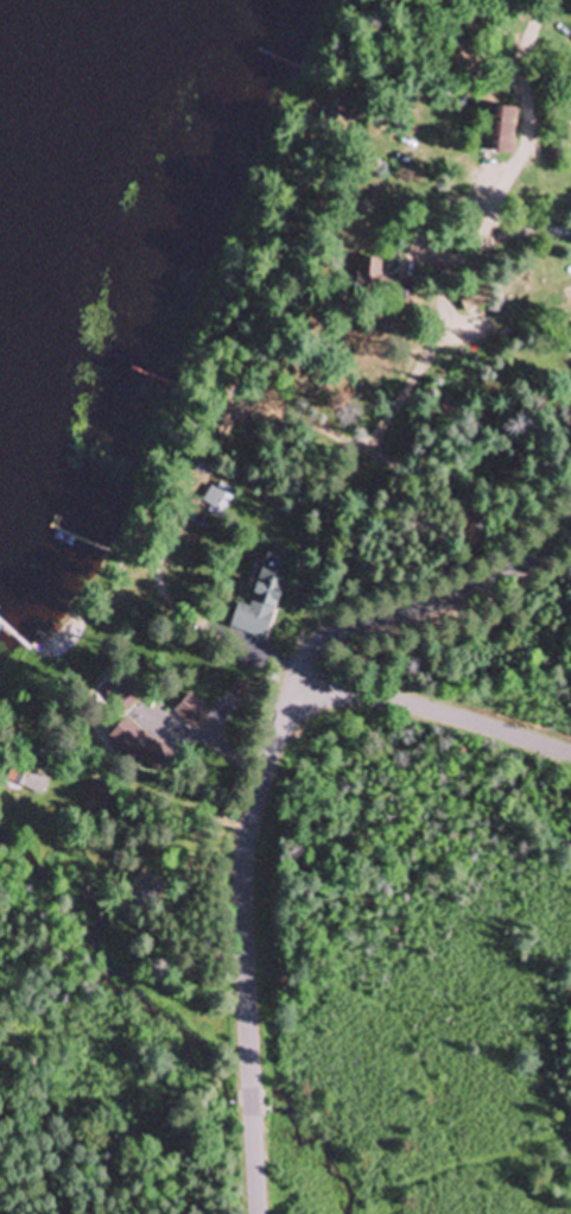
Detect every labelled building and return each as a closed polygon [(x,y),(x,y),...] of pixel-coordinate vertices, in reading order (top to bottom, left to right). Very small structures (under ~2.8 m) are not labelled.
[(488,151),(514,153),(518,106),(492,104),(488,151)] [(381,257),(356,256),(355,294),(417,295),(417,278),(381,278),(381,257)] [(487,305),(479,286),(458,293),(466,313),(487,305)] [(236,494),(216,481),(202,503),(221,516),(236,494)] [(230,630),(268,641),(294,551),(269,544),(251,608),(238,605),(230,630)] [(97,692),(124,716),(145,693),(118,669),(97,692)] [(194,730),(213,707),(192,690),(173,714),(194,730)] [(173,754),(126,717),(109,738),(156,775),(173,754)] [(6,780),(42,797),(49,780),(14,764),(6,780)] [(131,896),(149,910),(166,887),(148,874),(131,896)]
